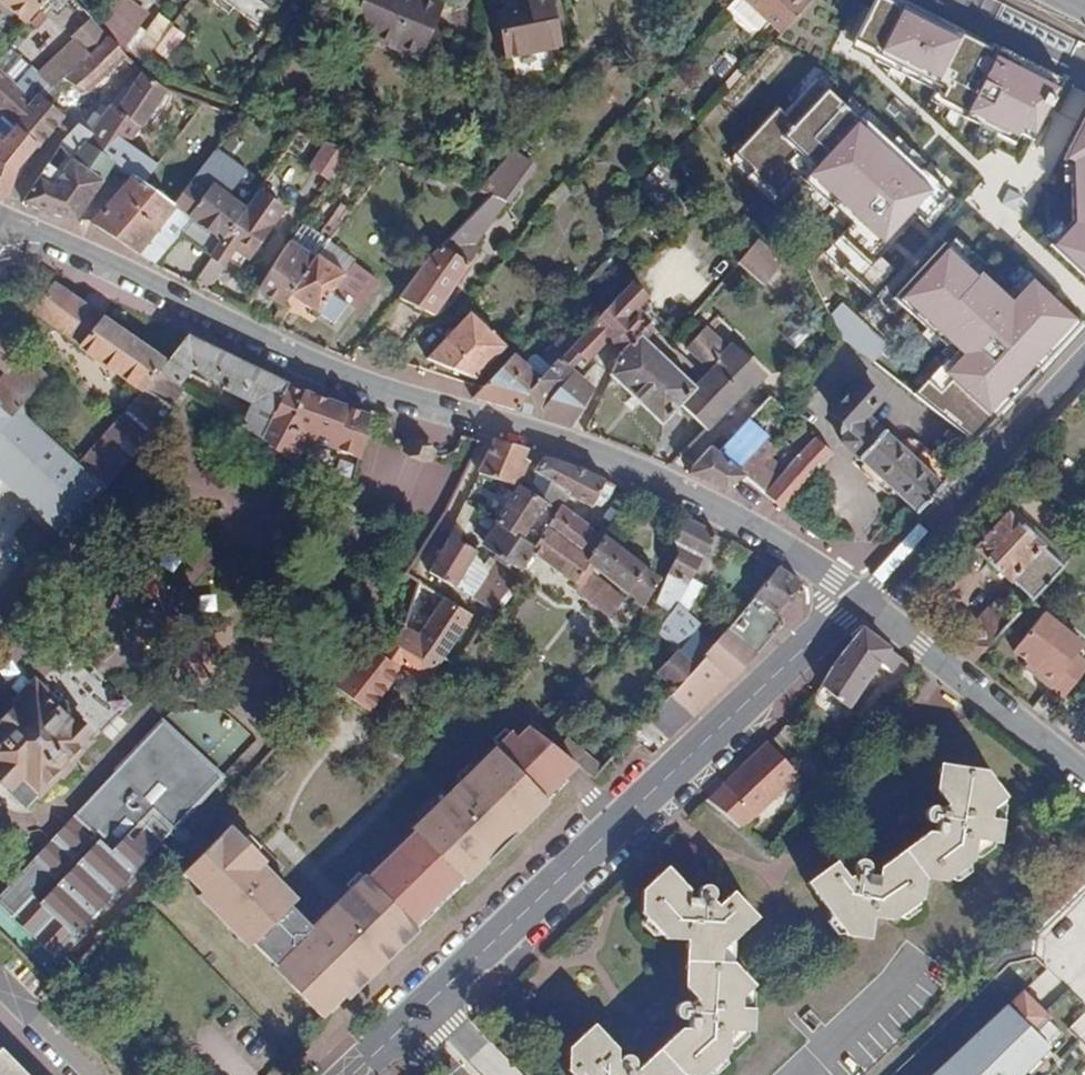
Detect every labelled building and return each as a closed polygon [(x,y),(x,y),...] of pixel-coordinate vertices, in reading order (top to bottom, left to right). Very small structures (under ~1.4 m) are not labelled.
[(30,28),(57,0),(0,0),(30,28)] [(105,21),(118,37),(132,18),(138,24),(144,16),(137,11),(146,0),(120,0),(105,21)] [(349,28),(419,58),(442,3),(435,0),(362,0),(349,28)] [(560,46),(551,0),(529,0),(529,5),(500,11),(509,57),(560,46)] [(724,12),(748,35),(755,34),(768,21),(781,33),(783,31),(811,1),(809,0),(735,0),(724,12)] [(909,0),(868,0),(847,44),(856,48),(935,86),(928,100),(1038,154),(1074,80),(909,0)] [(161,17),(133,54),(143,64),(172,25),(161,17)] [(39,146),(61,123),(65,119),(47,101),(67,81),(111,39),(100,26),(96,22),(78,39),(80,41),(40,76),(29,68),(19,81),(14,87),(0,76),(0,113),(7,118),(39,146)] [(156,52),(168,61),(186,36),(174,26),(156,52)] [(87,94),(127,58),(111,39),(67,81),(87,94)] [(0,66),(0,76),(14,87),(19,81),(0,66)] [(964,200),(826,73),(748,157),(794,199),(817,175),(861,215),(859,237),(885,261),(920,222),(932,234),(964,200)] [(91,131),(80,124),(73,134),(63,146),(73,157),(86,143),(116,162),(143,125),(109,105),(91,131)] [(7,118),(0,126),(0,196),(9,199),(18,169),(39,146),(7,118)] [(1068,162),(1067,224),(1053,239),(1084,268),(1084,133),(1068,162)] [(334,182),(355,150),(325,141),(309,165),(334,182)] [(116,162),(86,143),(73,157),(75,160),(104,179),(116,162)] [(530,161),(516,149),(479,190),(492,195),(502,199),(530,161)] [(48,166),(24,202),(78,219),(104,179),(75,160),(73,157),(59,172),(48,166)] [(451,165),(438,160),(434,171),(448,175),(451,165)] [(133,173),(124,167),(116,162),(104,179),(78,219),(90,221),(133,173)] [(90,221),(114,237),(139,254),(175,205),(145,183),(133,173),(90,221)] [(200,201),(187,190),(175,205),(190,217),(199,224),(224,242),(247,208),(215,183),(200,201)] [(285,207),(259,189),(247,208),(224,242),(195,284),(207,290),(237,251),(249,258),(285,207)] [(504,200),(502,199),(492,195),(441,245),(420,270),(399,297),(436,315),(480,248),(473,242),(504,200)] [(161,254),(190,217),(175,205),(139,254),(154,265),(161,254)] [(332,217),(318,234),(305,224),(258,290),(284,306),(292,293),(310,268),(319,255),(328,243),(342,224),(332,217)] [(759,242),(754,247),(740,263),(765,286),(780,268),(770,258),(773,254),(759,242)] [(956,242),(902,300),(960,353),(922,396),(985,440),(1084,338),(1084,316),(1041,278),(1020,300),(956,242)] [(353,308),(375,278),(328,243),(319,255),(345,274),(332,294),(346,303),(353,308)] [(332,294),(345,274),(319,255),(310,268),(292,293),(334,322),(346,303),(332,294)] [(71,294),(54,282),(40,299),(57,312),(71,294)] [(31,311),(81,347),(141,387),(143,388),(157,371),(165,360),(71,294),(57,312),(40,299),(31,311)] [(649,324),(620,296),(593,326),(606,338),(587,372),(607,383),(611,374),(620,352),(649,324)] [(477,380),(506,346),(472,313),(426,358),(477,380)] [(647,340),(656,330),(649,324),(620,352),(611,374),(662,423),(680,403),(696,387),(647,340)] [(534,368),(517,354),(474,397),(516,410),(561,360),(583,336),(572,326),(534,368)] [(711,371),(704,377),(696,387),(680,403),(707,430),(709,432),(762,377),(708,326),(688,349),(711,371)] [(77,517),(103,487),(76,463),(17,408),(45,374),(22,353),(22,354),(0,334),(0,368),(5,372),(0,377),(0,445),(77,517)] [(223,386),(221,390),(228,393),(242,362),(186,335),(185,334),(165,360),(157,371),(179,386),(192,369),(223,386)] [(571,428),(593,388),(561,360),(516,410),(552,421),(571,428)] [(250,404),(241,425),(260,438),(287,384),(242,362),(228,393),(250,404)] [(852,432),(842,442),(915,511),(918,512),(943,485),(871,418),(886,402),(860,377),(834,406),(834,417),(852,432)] [(143,388),(141,387),(76,463),(103,487),(172,408),(149,391),(143,388)] [(322,429),(360,447),(370,409),(370,406),(341,400),(316,387),(270,443),(296,463),(322,429)] [(711,446),(695,464),(690,474),(703,479),(727,489),(745,477),(763,491),(777,475),(753,455),(790,414),(787,412),(770,397),(719,451),(711,446)] [(785,471),(782,470),(777,475),(763,491),(785,509),(833,454),(815,437),(785,471)] [(494,441),(480,472),(518,485),(527,463),(521,460),(527,450),(494,441)] [(546,455),(534,471),(547,479),(571,495),(591,505),(594,502),(605,481),(546,455)] [(571,495),(547,479),(536,497),(545,503),(559,512),(563,507),(571,495)] [(608,499),(614,485),(605,481),(594,502),(600,504),(608,499)] [(520,486),(496,522),(501,526),(522,538),(545,503),(536,497),(520,486)] [(623,597),(585,568),(588,563),(586,560),(603,538),(563,507),(559,512),(535,547),(532,552),(574,582),(572,586),(610,616),(623,597)] [(1070,559),(1013,507),(1008,513),(1062,568),(1070,559)] [(1031,601),(1058,572),(1062,568),(1008,513),(975,547),(1031,601)] [(678,604),(717,533),(686,517),(672,540),(679,546),(656,602),(672,612),(678,604)] [(501,526),(487,547),(500,556),(520,570),(532,552),(535,547),(522,538),(501,526)] [(634,597),(633,600),(642,607),(658,581),(643,571),(646,566),(605,536),(603,538),(586,560),(588,563),(634,597)] [(450,537),(431,572),(457,587),(476,552),(450,537)] [(476,552),(457,587),(468,594),(483,569),(476,552)] [(500,556),(487,577),(494,582),(506,590),(520,570),(500,556)] [(800,583),(778,565),(754,595),(782,617),(792,604),(787,598),(800,583)] [(494,582),(481,602),(493,609),(506,590),(494,582)] [(712,644),(703,655),(732,679),(734,681),(782,624),(779,621),(782,617),(754,595),(712,644)] [(419,633),(404,624),(387,657),(423,682),(448,653),(472,615),(445,598),(419,633)] [(672,612),(657,631),(679,649),(694,630),(699,624),(678,604),(672,612)] [(1009,624),(989,607),(955,647),(974,662),(991,642),(1009,624)] [(1040,678),(1051,686),(1066,697),(1084,672),(1084,660),(1078,654),(1084,644),(1044,613),(1016,650),(1031,662),(1044,671),(1040,678)] [(890,648),(863,627),(844,651),(872,674),(890,648)] [(712,644),(694,630),(679,649),(694,665),(703,655),(712,644)] [(679,649),(657,672),(675,689),(696,667),(694,665),(679,649)] [(822,686),(848,707),(872,674),(844,651),(834,663),(822,686)] [(1031,662),(1027,668),(1040,678),(1044,671),(1031,662)] [(586,676),(573,694),(578,701),(595,683),(586,676)] [(55,701),(36,682),(25,694),(58,724),(69,714),(72,710),(58,698),(55,701)] [(10,791),(19,781),(35,797),(59,773),(63,777),(76,765),(71,759),(93,736),(69,714),(58,724),(25,694),(0,719),(0,782),(10,791)] [(168,720),(0,898),(0,907),(52,957),(233,775),(168,720)] [(365,878),(360,875),(341,895),(356,911),(363,903),(479,783),(515,747),(533,728),(527,723),(511,738),(503,733),(452,784),(455,789),(447,797),(451,803),(428,825),(419,818),(405,832),(408,836),(365,878)] [(431,904),(456,878),(462,883),(496,850),(547,799),(543,794),(555,782),(552,772),(568,756),(557,747),(545,738),(533,728),(515,747),(519,752),(415,858),(360,914),(390,946),(431,904)] [(567,736),(557,747),(568,756),(575,762),(581,767),(594,777),(604,767),(567,736)] [(751,816),(797,776),(767,742),(738,767),(722,782),(751,816)] [(415,858),(519,752),(515,747),(479,783),(363,903),(356,911),(360,914),(415,858)] [(568,756),(552,772),(555,782),(575,762),(568,756)] [(936,832),(928,831),(880,866),(879,875),(869,873),(869,863),(864,859),(857,859),(848,875),(844,873),(837,861),(808,882),(847,935),(870,938),(875,916),(891,919),(922,898),(927,876),(944,880),(973,859),(976,839),(1000,841),(1004,819),(992,818),(992,807),(1006,796),(986,770),(939,762),(935,788),(947,803),(942,810),(935,806),(929,808),(927,816),(932,821),(938,822),(936,832)] [(10,791),(26,806),(35,797),(19,781),(10,791)] [(447,797),(444,795),(419,818),(428,825),(451,803),(447,797)] [(234,824),(190,870),(200,880),(243,833),(234,824)] [(244,864),(259,849),(243,833),(200,880),(208,889),(203,893),(242,932),(281,891),(271,880),(258,866),(252,872),(244,864)] [(258,866),(267,857),(259,849),(244,864),(252,872),(258,866)] [(271,880),(280,870),(267,857),(258,866),(271,880)] [(697,899),(689,898),(688,887),(666,866),(642,891),(641,912),(667,938),(686,939),(684,986),(695,997),(690,1003),(685,1002),(679,1005),(677,1014),(684,1018),(690,1018),(690,1027),(682,1028),(638,1069),(634,1067),(634,1060),(628,1055),(623,1055),(617,1058),(618,1047),(595,1022),(569,1047),(568,1070),(574,1074),(684,1074),(704,1074),(729,1052),(729,1030),(752,1030),(753,1008),(741,1007),(741,997),(756,984),(734,962),(722,962),(722,948),(733,937),(735,938),(758,916),(734,890),(717,906),(713,899),(715,894),(713,889),(707,886),(700,888),(697,899)] [(288,907),(293,903),(281,891),(242,932),(251,942),(256,938),(275,957),(295,937),(305,926),(288,907)] [(356,911),(341,895),(331,905),(346,921),(356,911)] [(331,905),(308,929),(305,926),(295,937),(275,957),(278,961),(276,963),(290,978),(341,926),(346,921),(331,905)] [(349,925),(360,914),(356,911),(346,921),(349,925)] [(380,956),(390,946),(360,914),(349,925),(380,956)] [(325,1013),(346,991),(350,994),(380,964),(377,960),(345,929),(349,925),(346,921),(341,926),(290,978),(325,1013)] [(377,960),(380,956),(349,925),(345,929),(377,960)] [(1012,1000),(937,1074),(1037,1074),(1062,1050),(1012,1000)] [(1,1049),(0,1049),(0,1074),(26,1074),(1,1049)]
